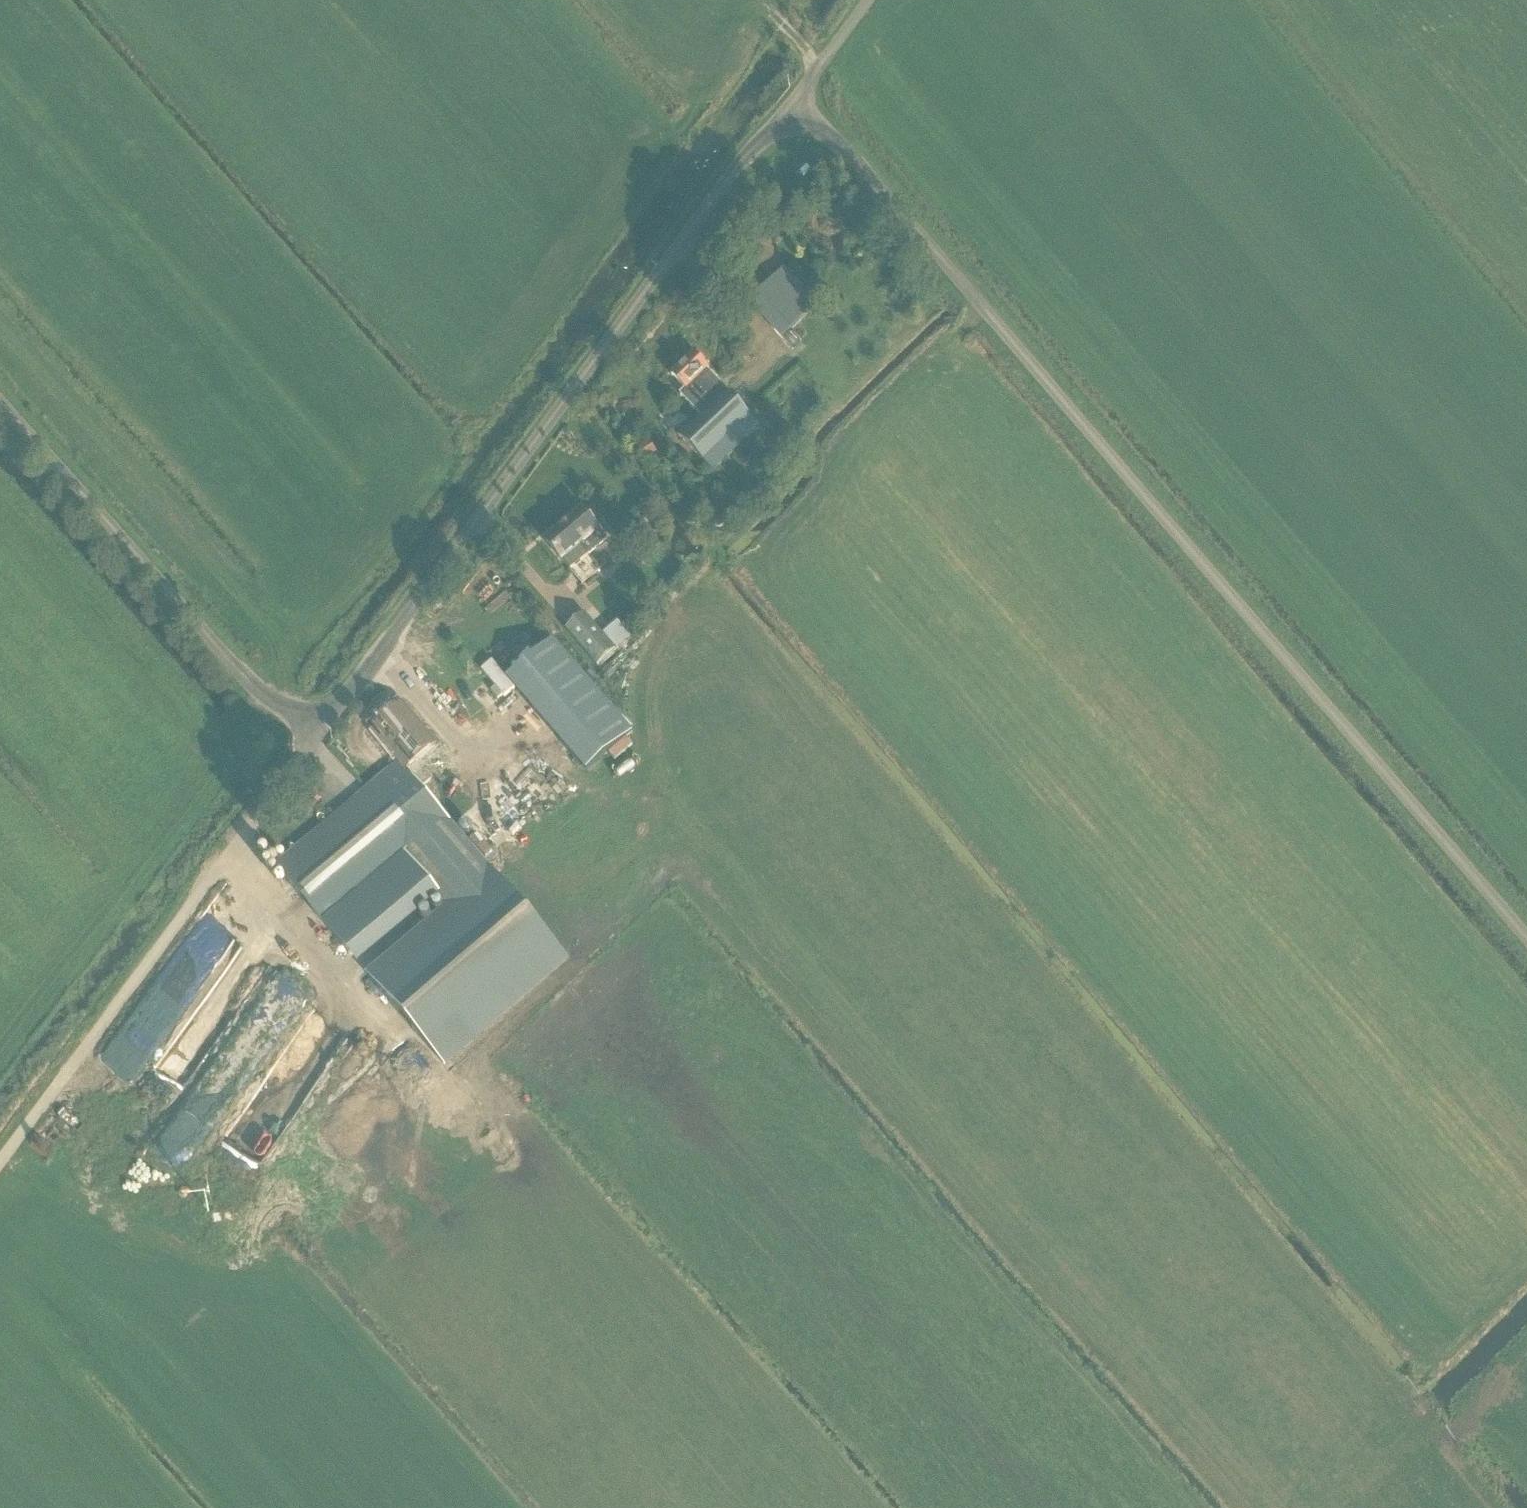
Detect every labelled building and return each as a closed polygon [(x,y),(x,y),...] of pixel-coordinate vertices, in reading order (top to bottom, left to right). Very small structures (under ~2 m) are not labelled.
[(732,255),(743,277),(782,259),(772,237),(732,255)] [(781,337),(818,304),(786,269),(750,302),(781,337)] [(671,374),(686,390),(681,394),(700,415),(691,424),(678,436),(712,472),(760,427),(707,372),(708,370),(693,354),(671,374)] [(657,451),(649,440),(639,448),(647,459),(657,451)] [(582,546),(600,531),(581,509),(544,540),(563,563),(564,562),(571,571),(590,555),(582,546)] [(603,635),(585,613),(566,629),(597,666),(631,637),(619,622),(603,635)] [(632,732),(553,640),(507,679),(586,771),(632,732)] [(614,703),(622,696),(606,679),(598,685),(614,703)] [(477,700),(491,708),(498,694),(485,686),(477,700)] [(428,746),(399,711),(380,726),(405,757),(276,867),(330,931),(391,879),(397,885),(416,869),(449,908),(369,976),(444,1064),(567,959),(492,872),(489,874),(419,792),(432,781),(412,758),(428,746)] [(207,991),(224,1002),(248,967),(227,953),(220,965),(185,942),(158,983),(190,1005),(176,1026),(190,1036),(193,1031),(204,1038),(213,1025),(193,1011),(207,991)] [(288,963),(262,997),(276,1007),(278,1005),(289,1013),(313,981),(288,963)] [(196,1092),(225,1110),(240,1087),(230,1080),(259,1034),(241,1023),(196,1092)] [(119,1044),(107,1055),(116,1066),(129,1055),(119,1044)] [(130,1084),(156,1099),(171,1074),(145,1060),(130,1084)] [(258,1083),(252,1108),(283,1116),(289,1091),(258,1083)] [(248,1139),(257,1127),(244,1118),(235,1129),(248,1139)]
